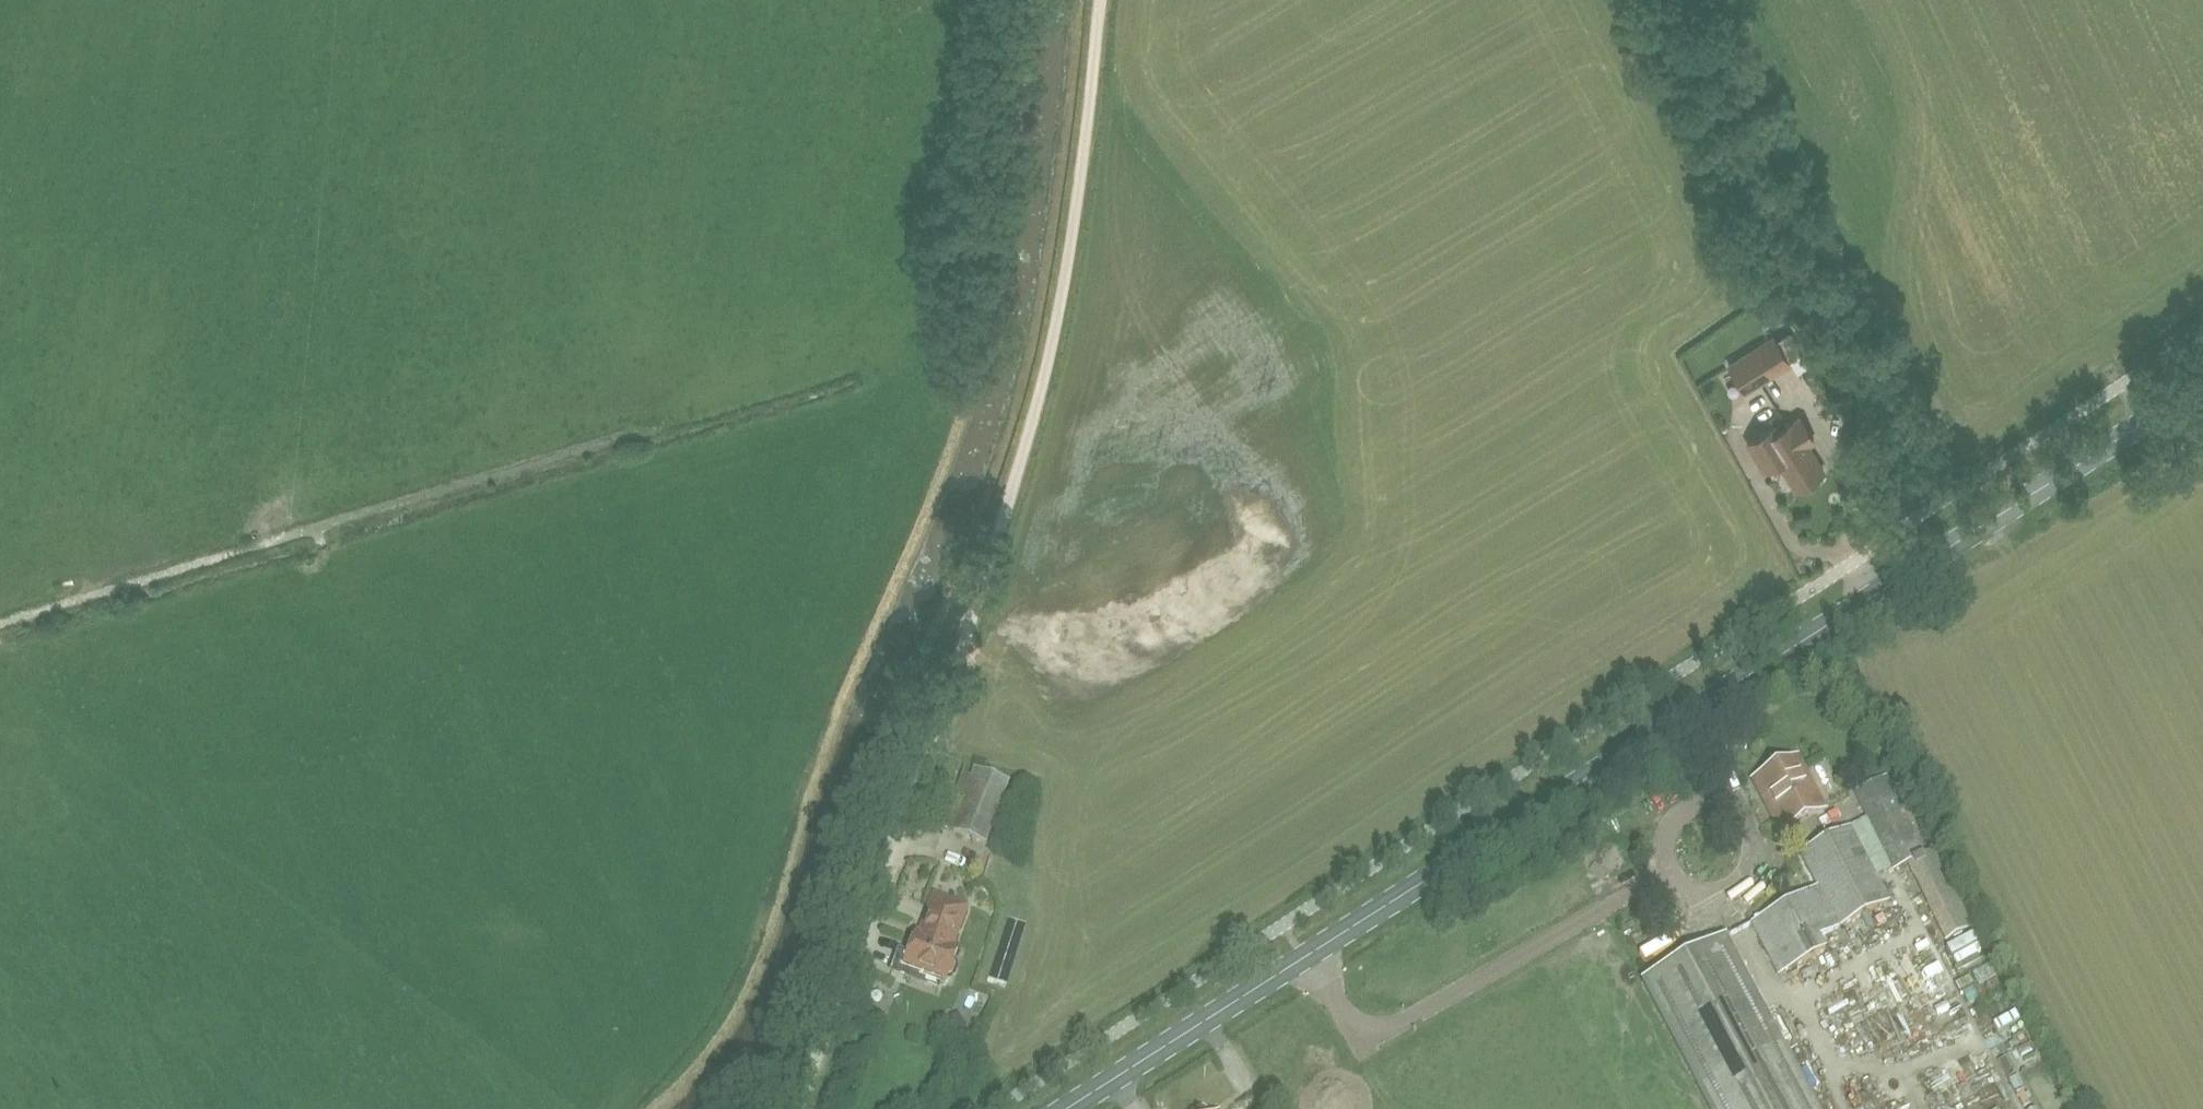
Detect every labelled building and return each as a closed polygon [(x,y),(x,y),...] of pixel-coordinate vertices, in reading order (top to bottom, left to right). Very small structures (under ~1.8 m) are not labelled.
[(1727,367),(1743,392),(1789,363),(1773,338),(1727,367)] [(1817,476),(1822,472),(1806,446),(1813,441),(1797,416),(1776,429),(1774,426),(1745,444),(1762,471),(1777,462),(1794,490),(1799,487),(1804,488),(1816,481),(1817,476)] [(1780,833),(1824,809),(1796,757),(1752,780),(1780,833)] [(976,770),(953,832),(984,844),(1007,782),(976,770)] [(1849,829),(1874,878),(1890,870),(1892,873),(1908,865),(1947,942),(1972,930),(1933,852),(1925,856),(1885,777),(1852,794),(1866,820),(1849,829)] [(1887,902),(1874,878),(1849,829),(1801,854),(1819,888),(1752,923),(1779,975),(1824,951),(1818,938),(1887,902)] [(952,947),(966,909),(934,897),(920,935),(916,933),(908,956),(899,952),(892,971),(939,989),(943,980),(946,981),(958,949),(952,947)] [(1989,967),(1986,956),(1987,956),(1980,935),(1954,943),(1964,975),(1989,967)] [(1641,980),(1707,1108),(1813,1108),(1724,937),(1641,980)] [(1997,968),(1981,974),(1986,986),(2001,980),(1997,968)] [(2016,1053),(2003,1059),(2011,1075),(2024,1068),(2016,1053)]
